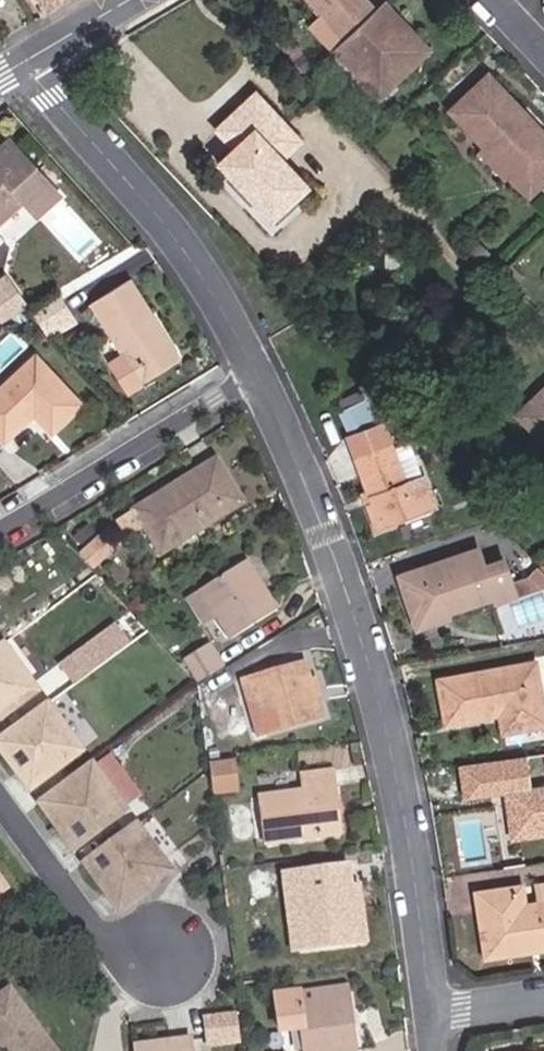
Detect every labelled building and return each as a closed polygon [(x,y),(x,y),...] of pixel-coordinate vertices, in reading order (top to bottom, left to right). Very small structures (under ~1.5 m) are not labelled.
[(42,16),(70,0),(32,0),(42,16)] [(343,37),(374,9),(365,0),(308,0),(343,37)] [(343,37),(334,46),(381,96),(428,52),(382,2),(374,9),(343,37)] [(279,44),(295,62),(302,55),(286,37),(279,44)] [(452,113),(489,152),(526,118),(490,79),(452,113)] [(257,96),(219,130),(234,146),(218,161),(274,219),(307,186),(281,157),(299,140),(257,96)] [(489,152),(507,172),(530,196),(543,183),(543,155),(542,154),(543,152),(543,137),(526,118),(489,152)] [(25,198),(38,213),(60,193),(11,139),(0,149),(0,220),(25,198)] [(501,177),(507,172),(489,152),(484,147),(478,153),(501,177)] [(477,260),(486,251),(475,240),(466,249),(477,260)] [(0,281),(0,325),(29,307),(7,277),(0,281)] [(145,316),(151,312),(131,280),(93,303),(142,383),(175,364),(145,316)] [(46,331),(71,315),(58,293),(31,310),(46,331)] [(181,359),(151,312),(145,316),(175,364),(181,359)] [(76,321),(71,315),(46,331),(50,337),(76,321)] [(142,383),(124,353),(112,361),(130,391),(142,383)] [(0,391),(0,438),(4,443),(35,414),(53,432),(82,405),(36,356),(0,391)] [(521,414),(543,439),(543,392),(521,414)] [(345,427),(382,418),(377,396),(339,405),(345,427)] [(413,498),(407,483),(393,445),(355,459),(368,492),(372,501),(367,504),(376,531),(436,509),(430,492),(413,498)] [(245,502),(217,458),(132,509),(134,513),(120,521),(129,535),(144,526),(161,554),(245,502)] [(424,475),(407,483),(413,498),(430,492),(424,475)] [(372,501),(368,492),(363,494),(367,504),(372,501)] [(101,533),(81,549),(94,565),(114,548),(101,533)] [(400,576),(413,614),(444,604),(447,612),(496,596),(498,602),(517,597),(505,560),(486,566),(480,549),(400,576)] [(248,559),(201,588),(231,639),(279,610),(248,559)] [(444,604),(413,614),(418,629),(449,618),(447,612),(444,604)] [(74,683),(132,641),(116,619),(58,661),(74,683)] [(196,680),(225,663),(211,641),(182,658),(196,680)] [(4,644),(0,647),(0,717),(38,689),(4,644)] [(307,661),(269,672),(274,691),(283,727),(321,717),(317,699),(314,687),(320,684),(318,676),(311,677),(307,661)] [(543,716),(543,705),(536,662),(440,679),(447,723),(501,714),(510,713),(511,721),(543,716)] [(274,691),(269,672),(251,678),(256,696),(274,691)] [(323,698),(320,684),(314,687),(317,699),(323,698)] [(48,704),(0,739),(0,747),(30,788),(82,749),(48,704)] [(511,721),(510,713),(501,714),(504,733),(543,726),(543,716),(511,721)] [(237,779),(234,758),(212,760),(214,782),(237,779)] [(126,809),(93,764),(41,802),(74,848),(126,809)] [(342,833),(333,767),(302,770),(305,790),(262,795),(268,842),(342,833)] [(238,787),(237,779),(214,782),(215,790),(238,787)] [(525,835),(543,833),(543,784),(507,790),(510,812),(522,810),(525,835)] [(514,837),(525,835),(522,810),(510,812),(514,837)] [(171,869),(137,824),(85,862),(119,908),(171,869)] [(357,939),(348,864),(311,868),(287,871),(291,901),(315,898),(320,944),(357,939)] [(8,886),(0,876),(0,893),(8,886)] [(515,886),(478,892),(488,957),(533,950),(531,942),(543,940),(543,877),(535,879),(539,903),(527,904),(518,906),(515,886)] [(524,885),(515,886),(518,906),(527,904),(524,885)] [(533,950),(543,948),(543,940),(531,942),(533,950)] [(348,986),(339,987),(341,1014),(351,1013),(348,986)] [(339,987),(298,991),(275,993),(280,1028),(303,1025),(306,1050),(354,1050),(356,1050),(351,1013),(341,1014),(339,987)] [(2,1050),(55,1050),(10,991),(0,998),(0,1048),(2,1050)] [(280,1031),(281,1050),(290,1050),(301,1050),(300,1030),(280,1031)] [(134,1045),(135,1050),(192,1050),(190,1038),(134,1045)]
